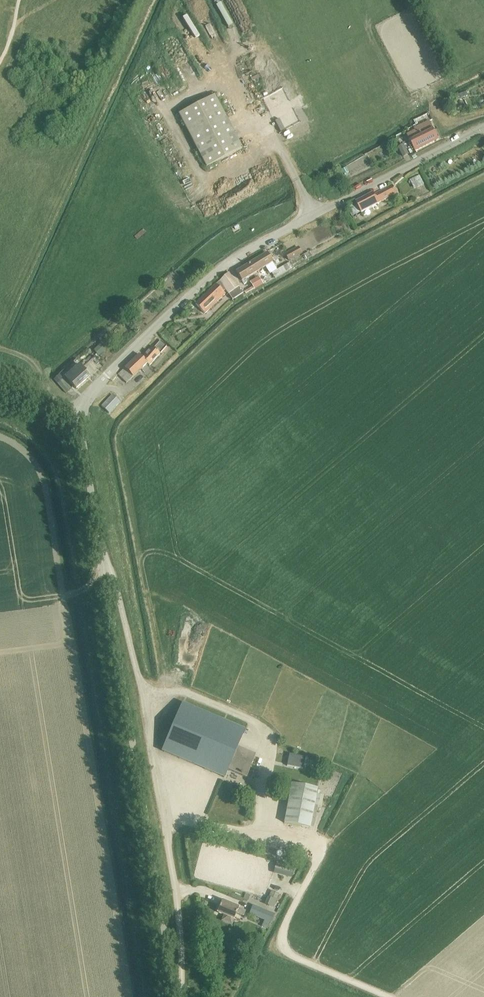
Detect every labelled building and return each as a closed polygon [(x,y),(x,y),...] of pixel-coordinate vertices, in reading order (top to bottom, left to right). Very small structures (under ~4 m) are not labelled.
[(169,38),(187,80),(201,73),(183,32),(169,38)] [(180,95),(183,100),(202,87),(198,82),(180,95)] [(179,114),(206,168),(242,149),(214,95),(179,114)] [(407,135),(415,151),(438,140),(429,122),(414,129),(415,131),(407,135)] [(166,132),(160,135),(162,140),(169,137),(166,132)] [(398,148),(403,157),(408,154),(404,145),(398,148)] [(410,180),(415,190),(425,185),(420,174),(410,180)] [(185,180),(191,194),(200,191),(194,176),(185,180)] [(139,179),(131,185),(137,192),(144,186),(139,179)] [(331,185),(336,195),(347,190),(343,180),(331,185)] [(356,202),(361,213),(379,204),(378,203),(397,193),(393,186),(374,195),(373,193),(356,202)] [(208,213),(216,209),(211,200),(202,204),(208,213)] [(173,233),(160,244),(165,250),(178,239),(173,233)] [(236,273),(242,282),(265,268),(269,274),(271,273),(275,279),(286,273),(285,272),(282,267),(276,270),(267,255),(236,273)] [(219,281),(228,294),(238,287),(229,274),(219,281)] [(250,282),(254,289),(263,284),(259,276),(250,282)] [(195,304),(203,312),(222,292),(215,285),(195,304)] [(166,336),(160,340),(164,345),(170,341),(166,336)] [(169,349),(166,347),(160,341),(153,349),(151,347),(142,358),(138,355),(118,375),(126,383),(146,364),(149,366),(160,354),(163,356),(169,349)] [(101,344),(94,350),(99,355),(105,349),(101,344)] [(65,378),(76,390),(89,377),(78,365),(65,378)] [(57,385),(66,394),(71,390),(62,380),(57,385)] [(102,407),(109,414),(120,402),(113,395),(102,407)] [(237,748),(245,730),(182,704),(162,751),(224,778),(227,770),(245,778),(255,756),(237,748)] [(290,754),(287,766),(303,769),(305,758),(290,754)] [(284,823),(310,828),(314,805),(318,788),(291,784),(288,799),(285,819),(284,823)] [(277,861),(275,872),(293,877),(296,866),(277,861)] [(268,897),(276,901),(279,894),(271,891),(268,897)] [(276,901),(268,897),(265,905),(273,908),(276,901)] [(246,911),(238,908),(238,907),(222,901),(217,913),(224,916),(222,921),(231,925),(233,919),(234,919),(236,913),(244,917),(246,911)] [(249,914),(270,923),(274,914),(253,905),(249,914)]
